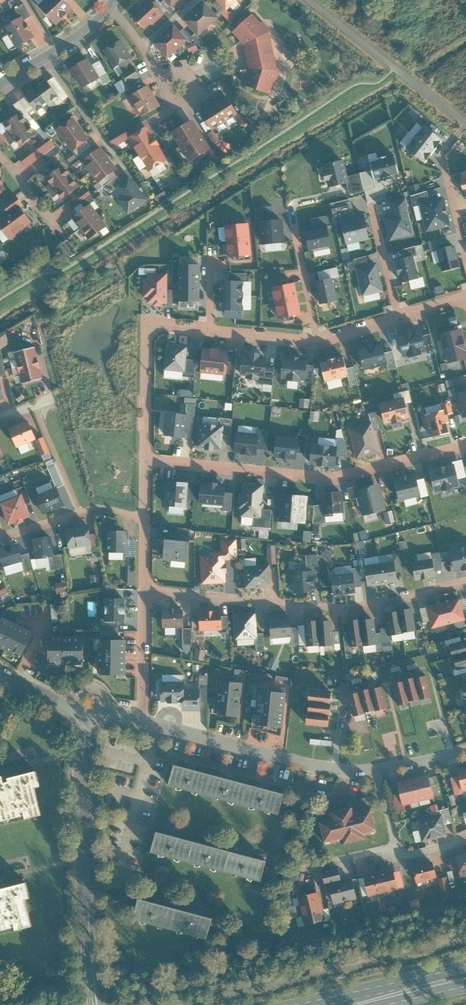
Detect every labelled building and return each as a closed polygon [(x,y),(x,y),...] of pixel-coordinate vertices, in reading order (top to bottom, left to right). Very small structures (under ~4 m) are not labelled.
[(41,6),(58,25),(74,10),(66,1),(65,0),(47,0),(41,6)] [(145,29),(163,13),(152,0),(148,0),(132,14),(145,29)] [(228,9),(238,0),(219,0),(228,9)] [(196,33),(199,36),(220,17),(206,1),(185,20),(196,33)] [(22,17),(25,21),(32,16),(25,4),(18,9),(22,17)] [(254,14),(233,33),(246,46),(251,70),(246,86),(272,94),(280,73),(271,32),(273,30),(265,22),(263,23),(254,14)] [(22,17),(5,27),(18,48),(35,38),(25,21),(22,17)] [(181,31),(175,23),(153,42),(168,58),(189,39),(181,31)] [(184,28),(181,31),(189,39),(191,41),(194,38),(192,36),(184,28)] [(196,33),(192,36),(194,38),(202,47),(206,43),(199,36),(196,33)] [(133,56),(122,39),(103,51),(114,68),(119,65),(129,59),(133,56)] [(100,78),(88,58),(71,69),(83,89),(100,78)] [(141,77),(129,59),(119,65),(123,72),(121,74),(128,85),(141,77)] [(48,77),(37,84),(54,109),(59,104),(56,101),(62,97),(48,77)] [(37,84),(25,92),(39,112),(45,108),(48,112),(54,109),(37,84)] [(124,100),(129,97),(140,90),(138,85),(121,95),(124,100)] [(161,105),(149,85),(140,90),(129,97),(141,117),(161,105)] [(305,100),(298,95),(294,100),(301,105),(305,100)] [(228,96),(215,105),(227,123),(239,114),(228,96)] [(213,131),(227,123),(215,105),(202,113),(213,131)] [(243,112),(239,114),(245,124),(249,122),(243,112)] [(0,128),(8,138),(27,124),(19,113),(0,128)] [(84,128),(75,118),(59,130),(67,141),(84,128)] [(171,132),(182,148),(203,134),(193,118),(171,132)] [(35,134),(27,124),(8,138),(15,148),(35,134)] [(51,134),(58,129),(54,124),(47,129),(51,134)] [(149,171),(168,159),(147,126),(131,136),(128,131),(112,141),(116,148),(129,139),(149,171)] [(443,140),(425,126),(416,137),(434,151),(443,140)] [(92,139),(84,128),(67,141),(76,152),(92,139)] [(220,141),(213,131),(209,134),(216,143),(220,141)] [(203,134),(182,148),(191,162),(212,149),(203,134)] [(434,151),(416,137),(407,148),(425,162),(434,151)] [(28,167),(44,157),(57,146),(53,140),(24,162),(28,167)] [(233,146),(225,141),(221,149),(229,153),(233,146)] [(57,146),(44,157),(48,163),(62,152),(57,146)] [(111,158),(103,147),(84,162),(92,172),(111,158)] [(223,158),(217,148),(210,152),(213,156),(210,157),(214,164),(223,158)] [(78,157),(75,153),(68,158),(71,162),(78,157)] [(397,174),(394,157),(372,162),(374,170),(375,178),(383,176),(383,180),(392,178),(391,175),(397,174)] [(119,168),(111,158),(92,172),(100,183),(119,168)] [(77,159),(72,163),(75,167),(80,163),(77,159)] [(344,160),(324,164),(329,186),(348,182),(347,176),(344,160)] [(47,187),(51,193),(74,177),(65,166),(49,178),(53,183),(47,187)] [(361,173),(365,190),(377,188),(375,178),(374,170),(361,173)] [(365,190),(361,173),(347,176),(348,182),(351,193),(365,190)] [(151,200),(132,176),(124,182),(117,187),(125,197),(120,201),(131,215),(151,200)] [(74,177),(51,193),(55,198),(61,194),(65,199),(82,187),(74,177)] [(111,192),(117,187),(124,182),(119,177),(107,186),(111,192)] [(79,195),(84,201),(93,194),(87,186),(80,191),(81,193),(79,195)] [(422,205),(421,203),(431,200),(428,191),(411,195),(414,206),(422,205)] [(101,192),(94,196),(98,202),(105,197),(101,192)] [(4,205),(11,214),(22,206),(24,205),(17,195),(4,205)] [(83,204),(87,210),(94,205),(97,203),(93,197),(83,204)] [(385,215),(391,241),(415,236),(409,208),(410,208),(408,197),(390,200),(393,213),(385,215)] [(428,231),(451,225),(444,197),(431,200),(421,203),(422,205),(428,231)] [(335,221),(341,219),(347,243),(369,238),(364,214),(354,216),(350,200),(332,205),(335,221)] [(75,218),(82,229),(102,216),(94,205),(87,210),(75,218)] [(33,222),(22,206),(11,214),(0,221),(0,224),(11,239),(33,222)] [(255,223),(262,223),(264,243),(284,241),(283,220),(272,221),(271,207),(254,208),(255,223)] [(313,228),(306,229),(310,250),(334,245),(328,215),(311,219),(313,228)] [(102,216),(82,229),(90,240),(109,227),(102,216)] [(248,224),(227,226),(228,241),(250,239),(248,224)] [(250,239),(228,241),(230,257),(251,255),(250,239)] [(78,252),(70,240),(63,245),(71,257),(78,252)] [(417,278),(413,257),(418,256),(416,246),(400,249),(403,259),(397,260),(402,281),(417,278)] [(454,246),(439,249),(443,270),(459,266),(454,246)] [(181,265),(200,265),(200,256),(181,256),(181,265)] [(358,268),(369,265),(367,256),(349,261),(351,270),(358,268)] [(369,265),(358,268),(364,295),(383,291),(376,264),(369,265)] [(181,265),(180,265),(180,283),(201,283),(201,265),(200,265),(181,265)] [(320,282),(316,283),(321,304),(337,300),(332,278),(339,277),(337,268),(318,272),(320,282)] [(167,272),(148,272),(148,303),(167,303),(167,272)] [(248,273),(229,273),(229,282),(222,282),(222,309),(226,309),(226,318),(243,318),(243,281),(248,281),(248,273)] [(201,283),(180,283),(180,302),(199,302),(201,302),(201,283)] [(296,284),(273,288),(276,303),(299,299),(296,284)] [(299,299),(276,303),(278,318),(302,314),(299,299)] [(199,310),(199,302),(180,302),(180,310),(199,310)] [(33,335),(36,326),(29,324),(26,333),(33,335)] [(442,334),(449,363),(441,364),(442,369),(455,366),(453,361),(465,358),(465,347),(462,329),(442,334)] [(420,331),(400,336),(404,356),(434,349),(431,334),(422,337),(420,331)] [(382,345),(361,350),(366,369),(387,364),(389,369),(396,367),(392,351),(384,353),(382,345)] [(168,346),(166,369),(184,370),(183,376),(195,377),(196,360),(186,359),(187,347),(168,346)] [(20,369),(40,365),(36,348),(16,353),(20,369)] [(225,349),(203,348),(202,373),(224,375),(225,363),(236,364),(237,352),(225,351),(225,349)] [(251,356),(243,355),(242,374),(247,375),(247,378),(259,379),(259,384),(273,385),(274,368),(265,367),(266,358),(260,357),(260,354),(251,353),(251,356)] [(344,358),(323,363),(327,380),(348,375),(351,387),(359,385),(355,366),(347,368),(344,358)] [(296,360),(282,359),(282,375),(287,375),(287,381),(299,381),(299,379),(311,380),(312,364),(296,363),(296,360)] [(24,385),(44,381),(40,365),(20,369),(24,385)] [(457,394),(463,417),(465,417),(465,392),(457,394)] [(309,399),(301,398),(300,407),(309,407),(309,399)] [(407,416),(402,398),(381,403),(385,422),(407,416)] [(443,411),(425,414),(428,428),(431,427),(433,436),(449,432),(447,423),(449,422),(447,415),(453,413),(450,401),(441,403),(443,411)] [(361,403),(357,406),(361,412),(365,409),(361,403)] [(187,415),(167,414),(165,435),(185,437),(186,420),(192,420),(193,404),(187,404),(187,415)] [(373,423),(351,428),(357,456),(377,451),(373,431),(380,429),(376,413),(371,414),(373,423)] [(219,426),(203,426),(201,447),(222,449),(223,433),(231,434),(232,419),(220,418),(219,426)] [(36,438),(29,422),(11,430),(18,446),(36,438)] [(259,434),(238,431),(236,451),(257,453),(259,434)] [(298,438),(278,436),(276,456),(297,458),(297,452),(306,453),(307,436),(299,435),(298,438)] [(50,451),(44,436),(36,439),(43,455),(50,451)] [(337,445),(313,444),(312,463),(337,465),(338,456),(350,457),(345,438),(337,438),(337,445)] [(65,485),(54,459),(47,462),(57,488),(65,485)] [(430,469),(435,493),(460,487),(458,479),(465,477),(462,461),(430,469)] [(402,481),(396,482),(400,500),(422,495),(417,477),(411,479),(410,476),(401,478),(402,481)] [(196,480),(166,478),(164,506),(187,507),(188,499),(195,499),(196,480)] [(264,483),(244,482),(243,493),(240,493),(239,508),(242,509),(242,516),(243,516),(243,524),(270,526),(271,510),(262,509),(264,483)] [(380,483),(357,489),(363,514),(386,508),(380,483)] [(202,484),(201,503),(223,504),(223,510),(232,511),(233,492),(227,492),(227,485),(202,484)] [(43,513),(62,505),(55,489),(36,496),(43,513)] [(344,514),(343,491),(321,492),(322,505),(315,505),(315,522),(325,521),(324,515),(344,514)] [(309,494),(282,493),(281,520),(308,521),(309,494)] [(26,518),(20,500),(0,507),(0,508),(6,525),(26,518)] [(385,511),(386,522),(395,521),(393,510),(385,511)] [(89,535),(87,527),(67,530),(69,548),(92,545),(94,560),(99,559),(96,534),(89,535)] [(191,530),(165,530),(165,554),(191,555),(191,530)] [(127,531),(104,532),(105,552),(128,551),(128,557),(136,557),(136,540),(127,540),(127,531)] [(239,535),(224,536),(225,546),(214,547),(214,554),(229,553),(229,557),(241,556),(239,535)] [(53,556),(50,537),(34,539),(36,558),(49,557),(53,556)] [(409,548),(407,541),(399,542),(401,550),(409,548)] [(17,545),(0,550),(0,562),(1,565),(21,559),(20,556),(17,545)] [(451,549),(455,570),(465,568),(465,546),(451,549)] [(365,548),(358,549),(359,557),(366,556),(365,548)] [(326,550),(321,556),(327,561),(332,554),(326,550)] [(320,552),(307,554),(309,568),(313,567),(314,573),(322,572),(320,552)] [(214,554),(204,554),(205,580),(229,580),(229,557),(229,553),(214,554)] [(33,571),(29,554),(20,556),(21,559),(24,573),(33,571)] [(436,554),(412,558),(415,577),(439,572),(436,554)] [(62,555),(53,556),(49,557),(50,569),(63,567),(62,555)] [(400,580),(398,559),(380,561),(382,582),(400,580)] [(380,561),(365,562),(367,583),(382,582),(380,561)] [(270,562),(244,564),(246,585),(272,583),(270,562)] [(314,573),(313,567),(309,568),(293,569),(295,591),(316,589),(314,573)] [(355,572),(330,575),(333,593),(357,590),(355,572)] [(68,582),(56,583),(57,593),(69,592),(68,582)] [(465,615),(459,596),(444,600),(450,620),(465,615)] [(125,599),(104,599),(104,622),(124,622),(125,599)] [(444,600),(427,605),(433,625),(450,620),(444,600)] [(59,622),(56,604),(50,604),(53,623),(59,622)] [(415,629),(412,607),(400,609),(403,631),(415,629)] [(223,608),(200,610),(201,629),(225,627),(223,608)] [(403,631),(400,609),(385,611),(389,633),(403,631)] [(184,627),(183,610),(162,610),(163,627),(184,627)] [(256,610),(235,611),(237,637),(257,636),(257,631),(256,610)] [(292,615),(270,616),(271,635),(293,634),(292,615)] [(334,616),(320,617),(321,643),(335,642),(334,616)] [(320,617),(304,618),(305,643),(321,643),(320,617)] [(377,641),(374,617),(362,618),(364,642),(377,641)] [(364,642),(362,618),(348,619),(351,643),(364,642)] [(0,625),(0,644),(23,655),(34,634),(4,619),(0,625)] [(183,629),(183,645),(192,644),(191,629),(183,629)] [(83,637),(50,637),(51,662),(83,662),(83,637)] [(448,642),(452,655),(465,651),(465,638),(448,642)] [(126,676),(125,641),(102,641),(102,649),(98,649),(99,666),(103,665),(103,676),(126,676)] [(197,648),(195,658),(205,660),(206,650),(197,648)] [(455,666),(465,664),(465,651),(452,655),(455,666)] [(277,669),(280,659),(271,657),(268,667),(277,669)] [(44,661),(38,670),(43,673),(49,664),(44,661)] [(337,676),(329,675),(328,685),(336,686),(337,676)] [(421,676),(411,678),(416,700),(425,698),(421,676)] [(411,678),(401,680),(406,702),(416,700),(411,678)] [(184,680),(160,680),(161,700),(185,699),(185,689),(184,680)] [(401,680),(391,682),(396,704),(406,702),(401,680)] [(242,717),(244,686),(219,684),(217,716),(242,717)] [(287,723),(289,689),(260,687),(258,721),(287,723)] [(375,688),(365,691),(370,711),(379,709),(375,688)] [(201,708),(201,689),(185,689),(185,699),(185,708),(201,708)] [(365,691),(355,693),(360,714),(370,711),(365,691)] [(305,693),(304,703),(329,706),(330,695),(305,693)] [(355,693),(345,695),(350,716),(360,714),(355,693)] [(304,703),(303,714),(328,716),(329,706),(304,703)] [(328,716),(303,714),(302,723),(327,725),(328,716)] [(191,767),(175,762),(169,783),(282,815),(288,794),(265,787),(230,777),(191,767)] [(457,768),(459,775),(462,790),(465,789),(465,766),(457,768)] [(23,816),(24,820),(42,816),(34,785),(37,785),(33,771),(0,779),(0,821),(23,816)] [(427,774),(412,778),(417,800),(432,797),(427,774)] [(463,793),(462,790),(459,775),(450,777),(455,795),(463,793)] [(417,800),(412,778),(396,782),(399,794),(402,804),(417,800)] [(402,804),(399,794),(393,795),(397,812),(403,810),(402,804)] [(374,795),(358,798),(360,809),(376,806),(374,795)] [(334,816),(320,820),(326,843),(345,839),(345,842),(368,837),(367,834),(377,831),(372,808),(356,811),(354,806),(332,811),(334,816)] [(440,814),(416,820),(421,842),(445,836),(440,814)] [(191,838),(154,829),(148,854),(185,863),(191,838)] [(228,848),(191,838),(185,863),(222,873),(228,848)] [(265,857),(228,848),(222,873),(259,882),(265,857)] [(454,855),(459,878),(465,876),(465,852),(454,855)] [(432,862),(412,866),(415,882),(436,878),(432,862)] [(353,882),(342,884),(337,865),(322,868),(328,890),(331,889),(335,904),(357,899),(353,882)] [(393,868),(380,871),(384,891),(398,887),(393,868)] [(384,891),(380,871),(366,875),(370,894),(384,891)] [(305,874),(299,873),(295,888),(301,889),(305,874)] [(451,894),(446,877),(437,879),(442,897),(451,894)] [(12,925),(15,924),(17,930),(33,927),(26,900),(31,899),(27,883),(0,889),(0,931),(13,928),(12,925)] [(322,905),(319,892),(298,896),(301,910),(322,905)] [(175,908),(138,898),(132,919),(169,929),(175,908)] [(325,919),(322,905),(301,910),(305,924),(325,919)] [(397,910),(394,905),(389,909),(393,914),(397,910)] [(212,917),(175,908),(169,929),(206,938),(212,917)]
